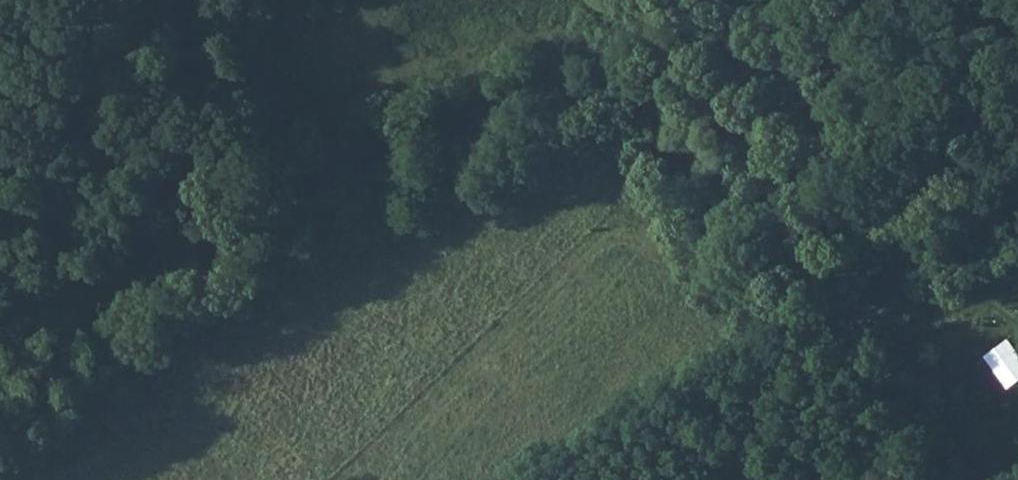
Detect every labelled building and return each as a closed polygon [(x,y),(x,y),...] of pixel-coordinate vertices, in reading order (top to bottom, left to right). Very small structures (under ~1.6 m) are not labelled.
[(998,358),(1017,386),(1017,344),(998,358)]
